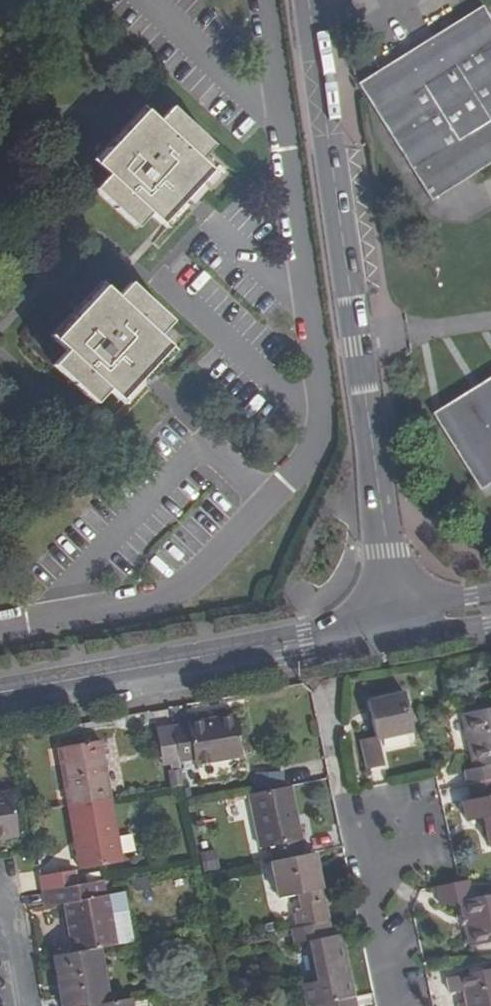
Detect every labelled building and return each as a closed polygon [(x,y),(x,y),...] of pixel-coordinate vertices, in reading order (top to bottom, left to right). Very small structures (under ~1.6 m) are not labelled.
[(363,88),(433,201),(490,165),(490,19),(486,10),(363,88)] [(211,172),(199,160),(214,145),(174,106),(159,122),(145,110),(96,162),(109,174),(96,188),(136,226),(149,212),(156,219),(163,224),(182,203),(211,172)] [(106,286),(57,339),(69,351),(55,365),(95,402),(108,388),(121,400),(171,346),(158,334),(170,321),(130,282),(118,296),(106,286)] [(438,416),(482,490),(490,484),(490,383),(438,416)] [(379,738),(362,742),(368,769),(388,764),(381,740),(413,732),(404,694),(370,702),(379,738)] [(490,780),(490,710),(464,716),(474,768),(464,770),(467,785),(490,780)] [(235,717),(174,728),(181,763),(194,761),(195,766),(242,757),(235,717)] [(58,750),(68,808),(110,800),(100,742),(58,750)] [(278,774),(253,779),(256,791),(281,786),(278,774)] [(467,785),(470,801),(463,802),(467,823),(485,819),(490,846),(490,780),(467,785)] [(256,791),(249,793),(260,846),(270,845),(272,859),(304,852),(291,784),(281,786),(256,791)] [(0,796),(0,841),(18,838),(10,794),(0,796)] [(121,862),(110,800),(68,808),(79,870),(121,862)] [(272,859),(271,859),(278,896),(297,892),(300,906),(293,911),(295,923),(327,916),(314,850),(304,852),(272,859)] [(39,879),(42,893),(77,887),(74,872),(39,879)] [(438,887),(442,907),(461,903),(470,946),(490,942),(490,898),(473,902),(469,881),(460,883),(438,887)] [(77,887),(42,893),(44,909),(64,905),(72,954),(99,949),(116,946),(110,918),(131,914),(127,894),(106,898),(104,882),(77,887)] [(136,942),(131,914),(110,918),(116,946),(136,942)] [(295,923),(290,924),(294,942),(309,940),(317,978),(302,981),(306,1002),(316,1001),(352,993),(340,930),(330,932),(327,916),(295,923)] [(54,957),(63,1005),(99,1005),(109,1004),(99,949),(72,954),(54,957)] [(466,1003),(467,1005),(490,1005),(490,970),(447,980),(450,993),(463,990),(466,1003)] [(316,1001),(317,1005),(355,1005),(352,993),(316,1001)]
